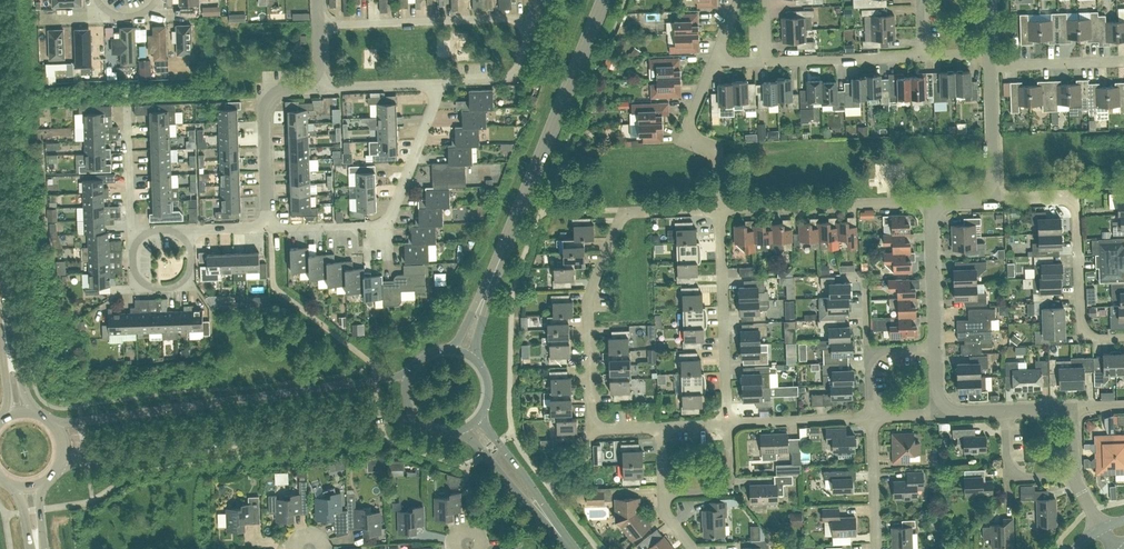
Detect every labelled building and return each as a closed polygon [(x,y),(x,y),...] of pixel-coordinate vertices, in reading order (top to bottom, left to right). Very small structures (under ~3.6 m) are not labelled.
[(380,12),(388,12),(387,0),(380,0),(380,12)] [(213,3),(214,12),(224,11),(224,2),(213,3)] [(864,16),(865,28),(894,27),(894,14),(877,15),(877,8),(861,9),(862,16),(864,16)] [(782,17),(782,30),(806,29),(812,29),(811,17),(814,16),(814,9),(799,10),(799,17),(782,17)] [(1087,42),(1098,41),(1098,15),(1098,11),(1090,11),(1078,12),(1079,38),(1087,37),(1087,42)] [(1059,12),(1051,13),(1051,19),(1040,20),(1040,39),(1048,39),(1048,43),(1060,42),(1059,12)] [(1072,42),(1071,38),(1079,38),(1078,12),(1067,12),(1059,12),(1060,42),(1072,42)] [(667,33),(675,33),(699,32),(699,24),(695,24),(695,13),(678,13),(678,20),(674,20),(674,21),(666,22),(667,33)] [(1033,43),(1033,39),(1040,39),(1040,20),(1028,20),(1028,13),(1020,14),(1021,44),(1033,43)] [(1110,45),(1110,41),(1118,40),(1117,21),(1106,21),(1105,15),(1098,15),(1098,41),(1098,45),(1110,45)] [(154,57),(167,56),(166,23),(158,24),(153,24),(153,32),(149,32),(149,50),(153,50),(154,57)] [(122,62),(136,61),(134,24),(121,25),(122,62)] [(191,25),(177,25),(178,54),(192,54),(191,25)] [(92,64),(91,26),(74,27),(75,65),(92,64)] [(895,39),(894,27),(865,28),(865,40),(862,40),(863,47),(878,46),(878,40),(895,39)] [(64,29),(49,30),(50,59),(65,59),(64,29)] [(815,47),(815,41),(806,41),(806,29),(782,30),(783,42),(800,41),(800,48),(815,47)] [(696,40),(699,40),(699,32),(675,33),(675,45),(669,45),(670,53),(679,52),(696,52),(696,40)] [(657,78),(681,77),(680,69),(677,69),(677,58),(649,59),(650,67),(650,78),(657,78)] [(135,70),(155,69),(154,62),(135,63),(135,70)] [(55,69),(55,64),(46,64),(47,76),(67,75),(67,68),(55,69)] [(933,84),(934,101),(947,101),(946,94),(956,94),(955,71),(940,72),(941,84),(933,84)] [(970,71),(955,71),(956,94),(965,93),(965,100),(978,99),(978,83),(970,83),(970,71)] [(925,97),(934,97),(933,82),(928,82),(924,79),(924,72),(917,73),(918,76),(911,76),(911,98),(925,97)] [(896,81),(889,81),(889,89),(889,97),(898,96),(898,98),(911,98),(911,76),(904,77),(904,73),(897,73),(898,79),(896,81)] [(880,74),(866,74),(866,77),(867,95),(881,95),(881,103),(889,103),(889,97),(889,89),(881,89),(880,74)] [(651,97),(678,96),(678,85),(681,85),(681,77),(657,78),(657,84),(650,84),(651,97)] [(867,95),(866,77),(852,77),(853,93),(844,93),(844,94),(845,94),(845,107),(861,106),(860,98),(867,98),(867,95)] [(798,93),(792,94),(791,78),(777,79),(777,81),(778,100),(787,99),(788,108),(799,107),(798,93)] [(1081,109),(1088,109),(1089,109),(1088,83),(1088,79),(1076,79),(1076,83),(1068,83),(1069,103),(1081,103),(1081,109)] [(747,80),(733,81),(733,83),(734,101),(734,104),(734,109),(743,109),(743,110),(756,110),(756,93),(748,93),(747,80)] [(823,101),(822,82),(822,80),(807,80),(808,93),(800,94),(801,122),(807,122),(807,118),(814,118),(813,101),(822,101),(823,101)] [(1042,104),(1042,111),(1050,110),(1049,80),(1037,81),(1037,85),(1030,85),(1031,105),(1042,104)] [(1058,110),(1058,104),(1069,103),(1068,83),(1061,84),(1061,80),(1049,80),(1050,110),(1058,110)] [(769,102),(778,102),(778,100),(777,81),(764,81),(764,93),(758,94),(758,108),(769,108),(769,102)] [(1019,112),(1019,105),(1031,105),(1030,85),(1022,85),(1022,81),(1010,82),(1011,112),(1019,112)] [(1120,112),(1123,112),(1123,81),(1115,82),(1115,86),(1107,86),(1108,106),(1119,105),(1120,112)] [(823,110),(845,109),(845,107),(845,94),(844,94),(837,95),(836,82),(822,82),(823,101),(822,101),(823,110)] [(1108,118),(1108,106),(1107,86),(1100,86),(1100,82),(1088,83),(1089,109),(1088,109),(1089,113),(1096,113),(1096,115),(1108,115),(1108,118)] [(712,112),(720,111),(720,116),(734,115),(734,109),(734,104),(734,101),(733,83),(719,83),(719,96),(711,96),(712,112)] [(469,90),(470,107),(470,108),(486,107),(486,108),(494,107),(493,89),(469,90)] [(385,96),(368,97),(368,104),(377,103),(378,116),(397,116),(397,102),(385,103),(385,96)] [(308,122),(307,110),(314,109),(314,106),(321,106),(321,99),(313,99),(313,102),(299,102),(299,109),(288,110),(288,123),(308,122)] [(218,109),(219,122),(238,121),(238,108),(241,108),(241,101),(212,102),(212,109),(218,109)] [(631,104),(632,112),(630,112),(630,123),(639,123),(663,122),(662,110),(669,109),(669,102),(631,104)] [(152,111),(150,111),(150,124),(170,123),(176,123),(176,110),(175,103),(151,104),(152,111)] [(79,107),(79,113),(84,113),(84,127),(110,126),(113,126),(112,105),(79,107)] [(479,126),(487,126),(486,108),(486,107),(470,108),(470,107),(462,108),(463,126),(479,126)] [(378,116),(378,117),(361,117),(361,121),(363,121),(365,121),(367,123),(369,126),(369,129),(378,128),(398,128),(397,121),(400,121),(400,116),(397,116),(378,116)] [(219,134),(239,134),(238,121),(219,122),(219,134)] [(316,130),(308,130),(308,122),(288,123),(289,135),(308,134),(316,134),(316,130)] [(660,130),(663,130),(663,122),(639,123),(639,136),(643,135),(643,142),(660,141),(660,130)] [(151,137),(170,136),(170,123),(150,124),(151,137)] [(105,139),(105,131),(110,131),(110,132),(118,132),(118,126),(113,126),(110,126),(84,127),(85,140),(105,139)] [(455,126),(455,137),(452,137),(452,144),(472,144),(480,144),(479,126),(463,126),(455,126)] [(378,140),(398,140),(398,128),(378,128),(378,140)] [(219,134),(220,147),(239,146),(239,134),(219,134)] [(309,146),(308,134),(289,135),(289,147),(309,146)] [(151,149),(171,149),(170,136),(151,137),(151,149)] [(111,152),(111,148),(106,148),(105,139),(85,140),(85,153),(111,152)] [(398,140),(378,140),(369,141),(370,154),(372,154),(373,160),(397,160),(397,153),(398,153),(398,140)] [(448,144),(449,162),(449,163),(465,162),(465,163),(473,162),(472,144),(452,144),(448,144)] [(130,146),(131,155),(139,154),(139,146),(130,146)] [(220,160),(240,159),(239,146),(220,147),(220,160)] [(290,159),(309,158),(309,146),(289,147),(290,159)] [(152,162),(171,161),(171,149),(151,149),(152,162)] [(86,165),(79,165),(80,172),(112,171),(111,163),(106,163),(106,157),(111,157),(111,152),(85,153),(86,165)] [(290,171),(310,170),(309,158),(290,159),(290,171)] [(220,160),(221,172),(240,172),(240,159),(220,160)] [(152,175),(171,174),(171,161),(152,162),(152,175)] [(432,163),(433,187),(450,187),(466,186),(465,163),(465,162),(449,163),(449,162),(432,163)] [(356,172),(356,185),(376,185),(375,171),(370,171),(370,165),(349,166),(349,172),(356,172)] [(290,183),(310,182),(310,170),(290,171),(290,183)] [(221,172),(221,185),(240,184),(240,172),(221,172)] [(97,179),(83,179),(83,193),(109,192),(109,187),(104,188),(103,182),(116,181),(115,174),(97,174),(97,179)] [(153,187),(172,187),(171,174),(152,175),(153,187)] [(310,194),(310,182),(290,183),(291,195),(310,194)] [(221,185),(222,198),(241,197),(240,184),(221,185)] [(357,197),(376,196),(376,185),(356,185),(350,185),(350,197),(357,197)] [(153,200),(172,199),(172,187),(153,187),(153,200)] [(433,187),(426,187),(426,198),(418,198),(419,206),(443,205),(450,205),(450,187),(433,187)] [(109,192),(83,193),(84,206),(104,206),(104,197),(109,197),(109,192)] [(1110,207),(1118,207),(1118,214),(1121,214),(1123,214),(1123,200),(1123,193),(1109,193),(1110,207)] [(318,215),(318,207),(311,207),(310,194),(291,195),(292,216),(306,215),(313,215),(318,215)] [(357,197),(357,210),(351,210),(351,217),(365,217),(365,210),(377,210),(376,196),(357,197)] [(222,211),(216,211),(216,218),(240,217),(240,210),(241,210),(241,197),(222,198),(222,211)] [(180,210),(173,210),(172,199),(153,200),(154,213),(150,213),(150,221),(183,219),(183,213),(180,210)] [(443,223),(443,205),(419,206),(419,216),(416,217),(416,223),(416,224),(436,223),(443,223)] [(104,206),(84,206),(84,220),(110,219),(118,218),(117,214),(105,214),(104,206)] [(1045,211),(1031,212),(1032,224),(1038,223),(1039,233),(1061,232),(1060,217),(1045,218),(1045,211)] [(904,234),(910,234),(909,224),(917,224),(917,220),(911,214),(883,215),(883,224),(888,224),(892,228),(892,233),(892,234),(904,233),(904,234)] [(1112,221),(1113,235),(1123,234),(1123,214),(1121,214),(1121,221),(1112,221)] [(574,238),(584,238),(594,238),(594,224),(590,224),(590,217),(572,218),(573,225),(574,225),(574,238)] [(981,224),(981,217),(964,218),(964,224),(952,225),(953,237),(975,236),(975,224),(981,224)] [(105,232),(105,224),(110,224),(110,219),(84,220),(85,233),(88,233),(105,232)] [(675,229),(676,229),(677,242),(697,241),(696,228),(693,228),(693,221),(675,222),(675,229)] [(829,227),(829,221),(818,222),(818,227),(819,239),(825,239),(829,243),(829,248),(838,247),(838,239),(837,227),(829,227)] [(848,247),(857,247),(856,226),(848,226),(848,221),(837,221),(837,227),(838,239),(844,238),(848,242),(848,247)] [(819,239),(818,227),(811,228),(810,222),(799,223),(800,232),(794,233),(794,247),(800,247),(800,240),(806,240),(810,243),(811,248),(819,248),(820,248),(819,239)] [(429,242),(436,241),(436,223),(416,224),(416,223),(412,223),(412,235),(409,235),(409,241),(409,242),(429,241),(429,242)] [(783,228),(783,223),(772,224),(772,229),(773,241),(774,250),(774,254),(779,254),(783,249),(792,249),(792,247),(792,233),(792,228),(783,228)] [(735,242),(737,242),(738,244),(742,249),(746,249),(746,251),(755,250),(755,249),(755,242),(754,242),(754,230),(753,230),(746,230),(746,224),(735,225),(735,242)] [(765,229),(764,224),(753,224),(753,230),(754,230),(754,242),(755,242),(755,249),(765,249),(765,250),(774,250),(773,241),(772,229),(765,229)] [(72,236),(78,236),(78,229),(55,229),(54,239),(72,240),(72,236)] [(109,232),(105,232),(88,233),(89,246),(122,245),(122,240),(109,241),(109,232)] [(1047,255),(1047,248),(1061,247),(1061,232),(1039,233),(1039,243),(1032,243),(1033,255),(1047,255)] [(905,252),(910,252),(910,241),(904,241),(904,234),(904,233),(892,234),(892,233),(883,234),(884,243),(889,242),(893,246),(893,252),(905,252)] [(975,243),(975,236),(953,237),(953,249),(965,249),(965,256),(982,255),(982,248),(984,248),(984,243),(975,243)] [(584,238),(574,238),(563,238),(563,253),(585,252),(584,238)] [(1095,254),(1096,260),(1110,260),(1123,259),(1123,238),(1098,239),(1098,254),(1095,254)] [(402,261),(429,260),(429,242),(429,241),(409,242),(409,241),(405,242),(405,253),(402,253),(402,261)] [(700,243),(699,241),(697,241),(677,242),(678,262),(697,261),(698,261),(700,261),(700,259),(701,257),(701,255),(701,253),(701,251),(701,250),(701,248),(701,245),(700,243)] [(82,247),(82,260),(89,260),(110,259),(109,250),(122,250),(122,245),(89,246),(82,247)] [(291,247),(291,271),(309,271),(310,271),(309,254),(310,254),(309,247),(291,247)] [(247,277),(247,272),(246,252),(233,253),(234,272),(234,278),(247,277)] [(260,278),(267,277),(266,263),(260,263),(259,252),(246,252),(247,272),(260,271),(260,278)] [(564,266),(574,266),(585,266),(585,252),(563,253),(564,266)] [(894,271),(911,271),(911,260),(905,260),(905,252),(893,252),(884,252),(885,263),(894,271)] [(221,272),(221,253),(207,254),(208,265),(201,265),(201,280),(209,280),(209,278),(221,278),(221,279),(222,279),(221,272)] [(234,272),(233,253),(221,253),(221,272),(234,272)] [(328,285),(346,285),(346,265),(346,261),(335,261),(334,253),(328,254),(328,258),(327,258),(328,278),(328,285)] [(310,278),(328,278),(327,258),(328,258),(328,254),(310,254),(309,254),(310,271),(309,271),(310,278)] [(1049,255),(1034,255),(1034,268),(1035,277),(1042,277),(1060,277),(1063,277),(1062,262),(1049,263),(1049,255)] [(825,266),(842,265),(842,257),(824,258),(825,266)] [(123,267),(115,267),(110,267),(110,259),(89,260),(90,273),(115,272),(123,272),(123,267)] [(1099,282),(1123,281),(1123,259),(1110,260),(1096,260),(1096,267),(1099,267),(1099,282)] [(346,285),(346,292),(364,292),(365,292),(364,272),(364,268),(353,268),(353,260),(346,261),(346,265),(346,285)] [(698,274),(698,261),(697,261),(678,262),(678,275),(677,275),(677,282),(695,281),(695,274),(698,274)] [(954,269),(954,284),(976,283),(976,274),(979,274),(986,268),(986,261),(980,261),(966,262),(966,268),(954,269)] [(574,266),(564,266),(554,266),(554,280),(553,280),(553,287),(571,286),(571,279),(574,279),(574,266)] [(755,267),(739,267),(740,275),(755,275),(755,267)] [(111,286),(110,277),(115,277),(115,272),(90,273),(90,286),(86,287),(86,293),(100,293),(100,286),(111,286)] [(364,292),(364,299),(375,299),(376,307),(383,307),(383,305),(383,299),(382,280),(383,280),(382,275),(371,275),(371,272),(364,272),(365,292),(364,292)] [(394,282),(383,282),(383,280),(382,280),(383,299),(383,305),(397,304),(399,304),(400,303),(401,302),(402,301),(402,300),(402,299),(402,290),(415,290),(415,293),(426,293),(425,273),(399,274),(398,274),(397,275),(396,275),(395,276),(394,277),(394,278),(394,279),(394,282)] [(835,276),(821,277),(821,286),(829,286),(830,297),(848,296),(849,297),(851,297),(850,282),(835,283),(835,276)] [(1032,277),(1033,300),(1048,299),(1048,292),(1061,291),(1060,277),(1042,277),(1035,277),(1032,277)] [(752,286),(739,287),(740,300),(768,299),(768,291),(765,291),(764,279),(751,280),(752,286)] [(888,279),(889,288),(894,288),(898,292),(898,298),(910,298),(915,298),(915,287),(910,287),(909,279),(888,279)] [(1111,283),(1112,299),(1121,298),(1121,305),(1123,305),(1123,282),(1111,283)] [(977,293),(976,283),(954,284),(955,299),(967,298),(967,305),(986,304),(986,292),(984,292),(977,293)] [(703,306),(702,293),(699,293),(699,286),(681,287),(681,294),(682,294),(683,307),(703,306)] [(553,315),(569,314),(573,314),(573,301),(569,301),(569,294),(551,295),(552,302),(553,302),(553,314),(553,315)] [(849,310),(849,297),(848,296),(830,297),(819,297),(819,307),(820,318),(834,317),(834,311),(849,310)] [(157,311),(149,311),(150,332),(163,331),(162,298),(157,298),(157,311)] [(168,306),(168,298),(162,298),(163,331),(163,338),(177,338),(177,331),(176,331),(176,310),(167,311),(167,306),(168,306)] [(916,316),(916,305),(910,306),(910,298),(898,298),(889,298),(889,307),(894,307),(898,311),(899,316),(899,317),(910,316),(910,317),(916,316)] [(140,299),(135,299),(135,307),(136,332),(150,332),(149,311),(140,312),(140,299)] [(767,309),(769,307),(768,299),(740,300),(740,314),(753,313),(753,320),(766,319),(766,309),(767,309)] [(1064,307),(1048,307),(1048,300),(1034,301),(1034,303),(1034,313),(1043,313),(1043,322),(1064,321),(1064,307)] [(794,301),(785,301),(785,307),(789,310),(794,310),(794,301)] [(184,305),(184,310),(176,310),(176,331),(177,331),(190,331),(189,305),(184,305)] [(194,310),(194,305),(189,305),(190,331),(203,330),(203,334),(210,334),(210,320),(203,320),(203,309),(194,310)] [(1121,305),(1118,305),(1110,305),(1111,329),(1123,328),(1123,305),(1121,305)] [(703,306),(683,307),(684,327),(704,326),(704,327),(706,327),(707,324),(707,322),(707,320),(707,317),(707,314),(707,311),(706,308),(705,306),(703,306)] [(109,324),(102,324),(103,338),(110,338),(110,333),(123,333),(122,312),(114,313),(114,307),(108,308),(109,324)] [(135,307),(131,307),(131,312),(122,312),(123,333),(136,332),(135,307)] [(968,309),(969,319),(964,319),(957,320),(957,330),(965,330),(994,329),(992,329),(991,319),(995,319),(995,308),(968,309)] [(569,314),(553,315),(553,314),(547,315),(548,329),(569,328),(569,314)] [(911,324),(910,317),(910,316),(899,317),(899,316),(890,317),(890,318),(882,318),(873,319),(873,328),(883,328),(883,329),(890,328),(890,336),(917,335),(916,324),(911,324)] [(360,329),(360,319),(349,319),(349,329),(360,329)] [(818,327),(820,327),(820,332),(829,331),(829,340),(829,341),(831,341),(831,340),(850,340),(850,339),(850,326),(834,326),(834,320),(818,320),(818,327)] [(1049,343),(1049,336),(1065,335),(1064,321),(1043,322),(1044,331),(1035,331),(1035,336),(1036,343),(1049,343)] [(672,323),(661,324),(662,342),(673,341),(672,323)] [(753,330),(741,330),(741,344),(760,343),(760,335),(767,335),(767,323),(753,323),(753,330)] [(704,327),(704,326),(684,327),(684,340),(683,340),(683,347),(701,347),(701,340),(704,340),(704,327)] [(550,343),(570,342),(569,328),(548,329),(549,343),(550,343)] [(957,330),(957,339),(964,339),(965,343),(961,344),(961,354),(984,353),(984,352),(982,352),(981,346),(993,346),(992,329),(994,329),(965,330),(957,330)] [(612,337),(609,338),(609,351),(629,350),(629,337),(630,337),(629,330),(612,331),(612,337)] [(1010,339),(1017,345),(1022,340),(1014,334),(1010,339)] [(853,353),(852,339),(850,339),(850,340),(831,340),(831,341),(829,341),(829,340),(817,341),(817,342),(818,342),(818,345),(821,349),(823,349),(824,361),(838,361),(837,354),(853,353)] [(550,343),(550,356),(549,356),(549,363),(567,362),(567,356),(570,355),(570,342),(550,343)] [(754,363),(768,363),(768,350),(760,351),(760,343),(741,344),(742,357),(754,356),(754,363)] [(629,350),(609,351),(610,365),(631,364),(630,350),(629,350)] [(1109,378),(1109,374),(1116,373),(1115,350),(1111,351),(1109,353),(1103,353),(1103,365),(1100,368),(1094,369),(1094,371),(1094,385),(1101,385),(1101,383),(1105,383),(1109,378)] [(1121,352),(1119,350),(1115,350),(1116,373),(1123,373),(1123,377),(1123,378),(1123,352),(1121,352)] [(701,372),(701,359),(698,359),(697,352),(680,353),(680,360),(681,360),(681,373),(701,372)] [(973,363),(957,363),(958,377),(980,376),(980,368),(988,367),(988,355),(972,356),(973,363)] [(796,356),(786,356),(786,364),(796,363),(796,356)] [(1084,386),(1084,371),(1094,371),(1094,369),(1093,357),(1071,358),(1071,366),(1072,389),(1076,389),(1078,387),(1084,386)] [(1049,358),(1049,372),(1056,372),(1059,375),(1060,387),(1066,387),(1068,389),(1072,389),(1071,366),(1056,367),(1056,358),(1049,358)] [(1041,373),(1048,373),(1048,360),(1035,360),(1035,368),(1027,369),(1028,390),(1034,390),(1034,388),(1042,388),(1041,373)] [(1006,375),(1013,374),(1013,389),(1021,389),(1021,390),(1028,390),(1027,369),(1018,369),(1018,361),(1005,361),(1006,375)] [(823,384),(831,383),(833,383),(833,384),(852,383),(854,383),(853,369),(838,370),(838,363),(823,363),(823,384)] [(610,379),(630,378),(631,378),(631,364),(610,365),(610,379)] [(755,373),(742,374),(743,387),(762,386),(770,386),(769,366),(754,366),(755,373)] [(552,391),(572,390),(571,377),(568,377),(567,370),(550,371),(550,378),(551,378),(552,391)] [(701,372),(681,373),(682,393),(702,392),(704,392),(705,390),(706,388),(706,385),(706,382),(706,380),(706,378),(705,376),(704,373),(704,372),(701,372)] [(971,399),(988,399),(987,390),(986,390),(985,376),(980,376),(958,377),(958,391),(971,391),(971,399)] [(631,391),(630,378),(610,379),(610,392),(614,392),(614,399),(632,398),(632,391),(631,391)] [(836,397),(852,397),(852,383),(833,384),(833,383),(831,383),(831,393),(822,393),(823,405),(836,404),(836,397)] [(743,387),(743,400),(756,400),(756,406),(771,406),(771,399),(770,386),(762,386),(743,387)] [(572,390),(552,391),(550,391),(551,405),(572,404),(572,390)] [(699,405),(703,405),(702,392),(682,393),(683,406),(681,406),(682,413),(700,412),(699,405)] [(557,419),(572,418),(572,404),(551,405),(551,419),(557,419)] [(557,419),(557,432),(556,432),(557,439),(574,438),(574,431),(577,431),(577,418),(572,418),(557,419)] [(854,434),(846,435),(846,428),(840,428),(826,428),(826,442),(833,442),(833,450),(838,450),(838,457),(851,457),(851,449),(855,449),(855,446),(857,446),(857,437),(855,437),(854,434)] [(958,443),(964,443),(964,451),(986,450),(986,435),(969,436),(969,428),(952,429),(953,437),(957,437),(958,443)] [(920,453),(919,442),(914,442),(914,432),(892,433),(893,463),(910,462),(909,454),(920,453)] [(788,451),(791,451),(791,450),(792,450),(791,437),(787,437),(787,433),(761,434),(762,452),(762,457),(771,456),(771,452),(788,451)] [(1096,454),(1095,454),(1095,455),(1115,454),(1114,435),(1097,436),(1095,438),(1096,443),(1090,443),(1090,449),(1094,452),(1096,452),(1096,454)] [(1114,435),(1115,454),(1123,453),(1123,435),(1114,435)] [(639,450),(639,443),(621,444),(621,451),(623,451),(623,464),(643,463),(643,450),(639,450)] [(792,450),(791,450),(791,451),(792,464),(801,464),(800,450),(792,450)] [(1115,454),(1115,473),(1123,472),(1123,453),(1115,454)] [(1098,473),(1115,473),(1115,454),(1095,455),(1096,455),(1096,457),(1094,457),(1091,461),(1087,457),(1084,458),(1084,467),(1091,467),(1096,466),(1097,471),(1098,473)] [(385,456),(371,456),(372,469),(385,469),(385,456)] [(388,476),(404,475),(404,461),(387,462),(388,476)] [(640,476),(644,476),(643,463),(623,464),(624,477),(622,477),(623,484),(640,483),(640,476)] [(964,470),(965,493),(982,493),(982,494),(992,494),(992,481),(982,481),(982,476),(985,476),(985,469),(964,470)] [(856,470),(824,471),(824,479),(829,478),(832,482),(833,491),(853,491),(852,478),(856,477),(856,470)] [(896,498),(917,497),(916,485),(923,485),(923,472),(907,472),(908,480),(894,481),(894,489),(895,489),(896,498)] [(777,502),(777,495),(784,495),(784,484),(793,483),(793,474),(774,475),(775,484),(751,485),(751,503),(777,502)] [(307,480),(299,481),(299,494),(301,494),(307,494),(307,480)] [(317,518),(314,519),(336,519),(337,522),(348,519),(348,510),(341,510),(341,492),(336,493),(334,487),(323,490),(325,497),(314,497),(314,498),(316,498),(317,518)] [(604,500),(604,491),(586,491),(587,503),(604,503),(604,500)] [(347,493),(348,509),(356,508),(355,493),(347,493)] [(435,498),(436,519),(433,519),(453,519),(452,511),(460,511),(460,493),(451,493),(451,497),(433,498),(435,498)] [(293,512),(301,512),(301,494),(299,494),(285,494),(285,499),(277,499),(277,495),(269,495),(269,513),(277,512),(277,520),(274,520),(274,521),(294,520),(293,512)] [(224,509),(227,509),(228,530),(225,530),(244,530),(244,522),(252,521),(252,509),(260,508),(259,496),(249,496),(249,504),(243,504),(243,508),(224,509)] [(640,498),(615,499),(616,519),(632,540),(651,525),(640,511),(640,498)] [(1055,498),(1037,499),(1038,525),(1056,524),(1055,498)] [(723,516),(726,516),(726,501),(710,502),(710,510),(702,510),(703,521),(705,521),(705,535),(712,535),(712,536),(715,536),(715,535),(724,534),(723,516)] [(396,512),(399,512),(399,532),(397,532),(397,533),(416,532),(416,524),(424,524),(423,506),(408,507),(409,511),(396,511),(396,512)] [(223,522),(222,508),(213,508),(214,523),(223,522)] [(364,512),(364,508),(356,508),(356,526),(364,526),(364,534),(384,533),(381,533),(380,512),(383,512),(383,511),(364,512)] [(855,516),(839,517),(839,508),(823,509),(823,520),(832,519),(833,535),(856,534),(855,516)] [(991,537),(992,546),(1004,546),(1004,548),(1014,548),(1013,518),(1003,518),(1003,524),(991,524),(991,526),(983,526),(983,538),(991,537)] [(911,526),(915,526),(915,519),(902,520),(902,526),(892,527),(893,548),(912,548),(911,526)] [(664,536),(659,540),(649,547),(650,548),(674,548),(664,536)] [(636,545),(639,548),(643,548),(648,545),(643,539),(636,545)] [(769,540),(751,540),(751,547),(744,547),(744,548),(769,548),(769,540)]
